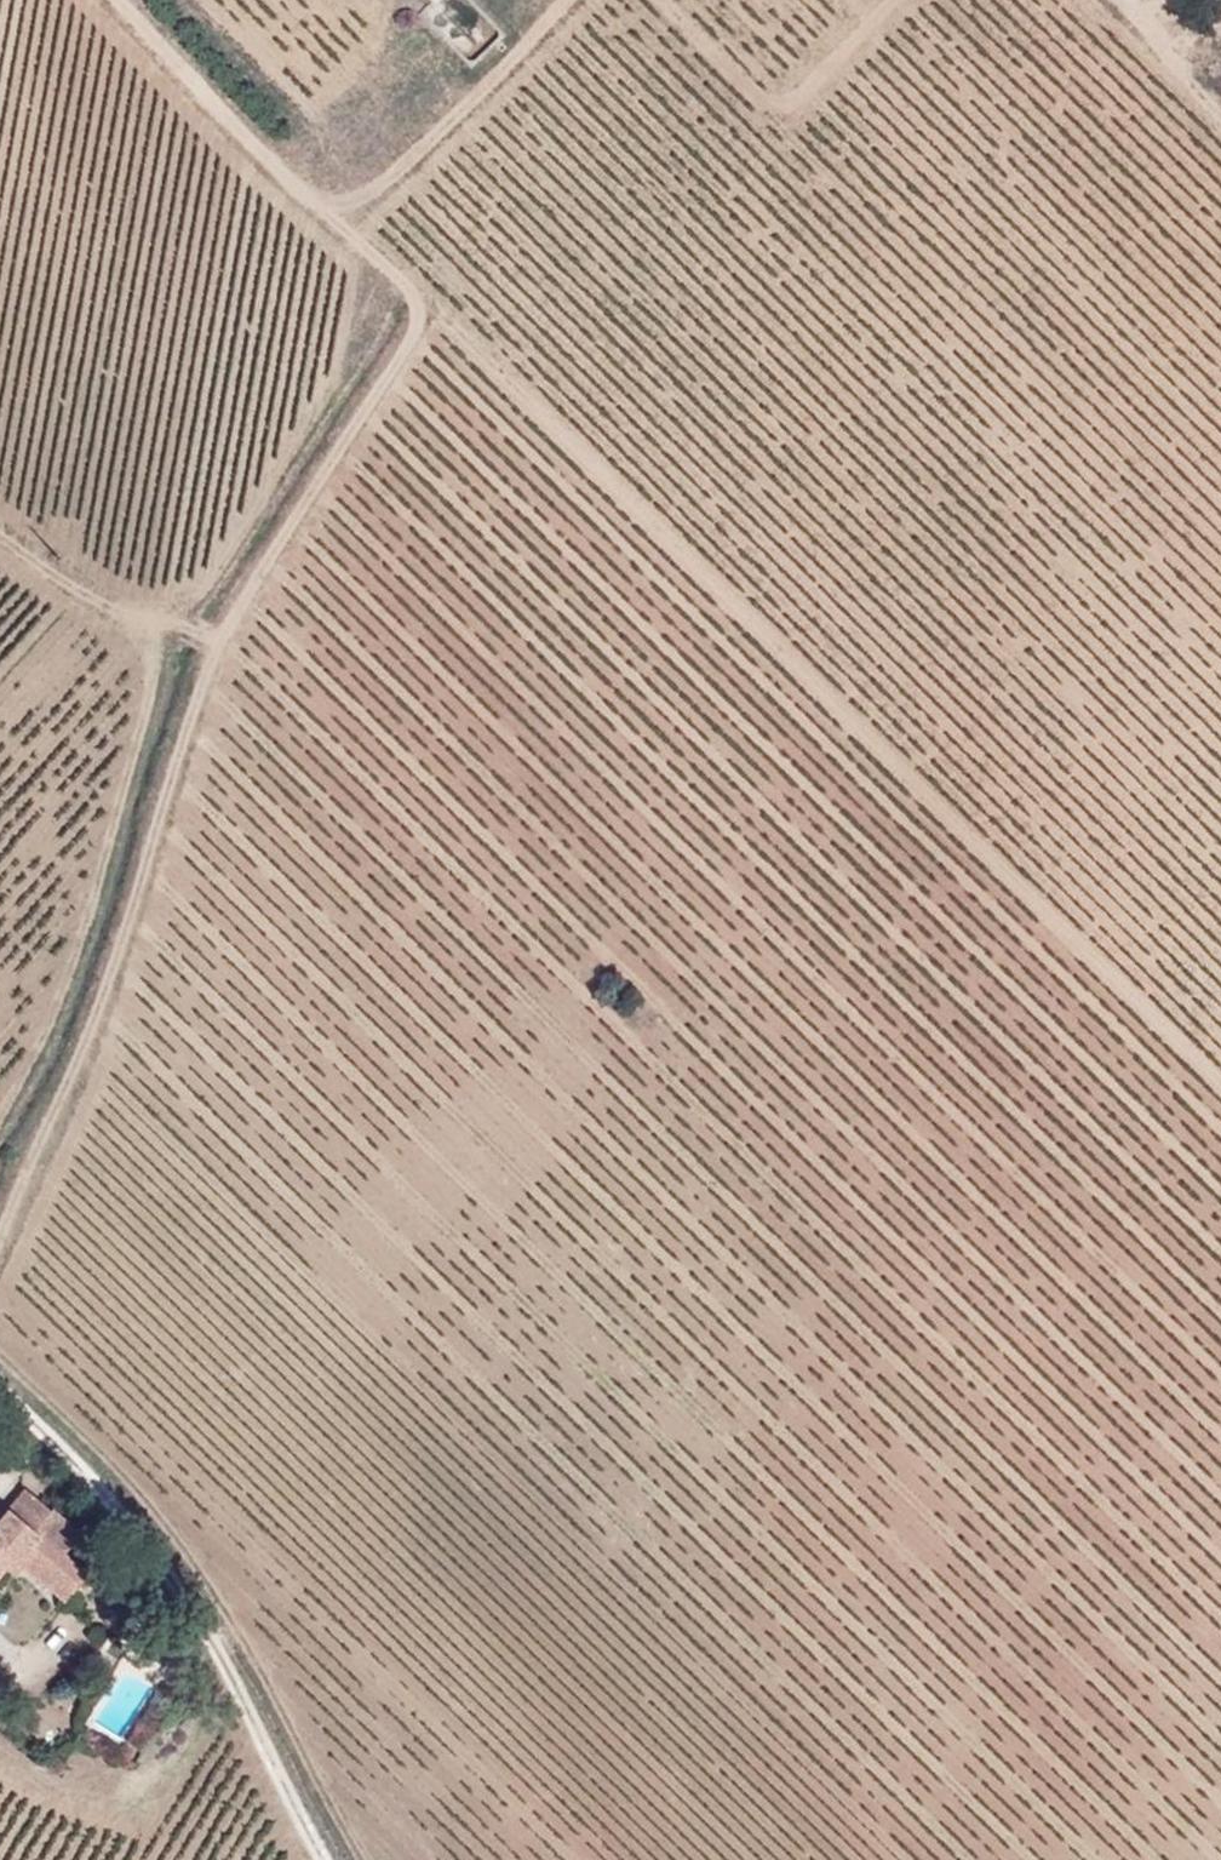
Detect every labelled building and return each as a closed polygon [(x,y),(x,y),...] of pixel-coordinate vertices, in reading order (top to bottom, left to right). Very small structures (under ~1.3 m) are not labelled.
[(19,1457),(4,1477),(13,1484),(29,1465),(19,1457)] [(8,1525),(19,1534),(63,1569),(84,1542),(59,1521),(74,1501),(29,1465),(13,1484),(4,1477),(0,1482),(0,1535),(8,1525)] [(8,1525),(0,1535),(0,1536),(11,1545),(19,1534),(8,1525)]
